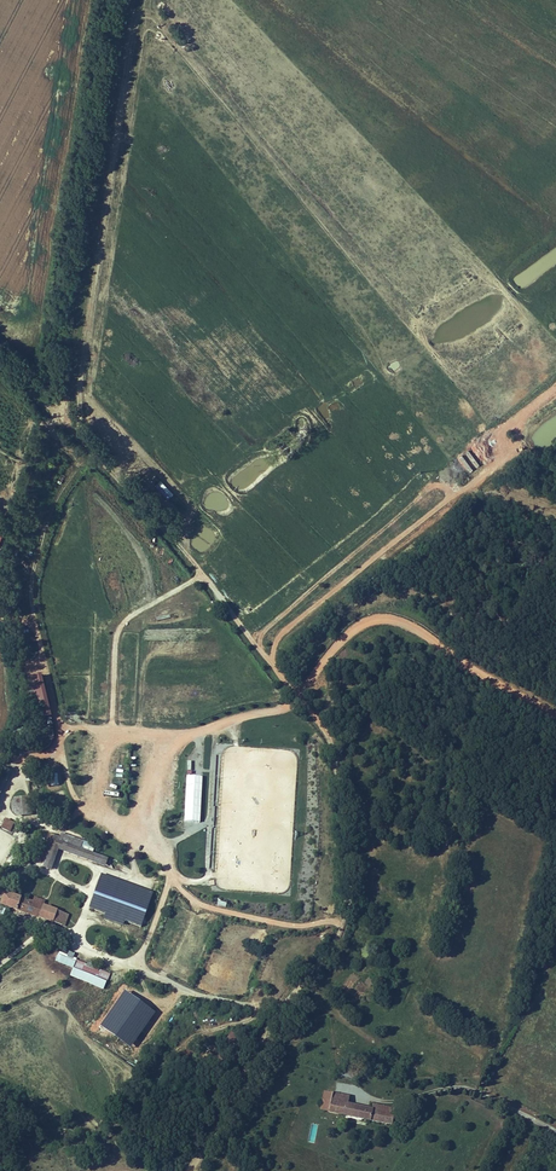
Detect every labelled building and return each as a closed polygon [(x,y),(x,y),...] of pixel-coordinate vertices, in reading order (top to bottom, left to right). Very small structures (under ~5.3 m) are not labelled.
[(416,517),(409,522),(415,531),(423,526),(416,517)] [(356,580),(364,573),(357,566),(350,572),(356,580)] [(293,618),(299,625),(308,617),(302,610),(293,618)] [(50,717),(40,675),(28,678),(38,720),(50,717)] [(171,719),(188,718),(188,710),(171,711),(171,719)] [(11,770),(5,768),(0,778),(0,791),(1,791),(11,770)] [(45,774),(47,786),(58,785),(57,773),(45,774)] [(200,822),(202,776),(185,776),(183,822),(200,822)] [(27,797),(11,797),(12,816),(28,815),(27,797)] [(0,829),(10,833),(14,822),(4,818),(0,829)] [(42,874),(50,876),(56,852),(107,867),(109,861),(90,856),(91,850),(58,840),(57,842),(46,839),(42,856),(40,863),(45,864),(42,874)] [(56,852),(50,876),(52,876),(58,857),(107,871),(107,867),(56,852)] [(102,881),(91,915),(108,921),(107,924),(126,930),(127,927),(145,933),(155,898),(102,881)] [(15,907),(14,918),(22,921),(64,934),(68,920),(46,913),(23,906),(16,903),(15,907)] [(14,918),(15,907),(6,904),(2,919),(13,922),(14,918)] [(78,962),(73,960),(72,964),(63,961),(60,970),(77,976),(75,982),(109,995),(114,980),(99,974),(99,971),(94,969),(92,972),(76,966),(78,962)] [(133,990),(131,994),(138,999),(141,996),(133,990)] [(113,1016),(122,1021),(125,1015),(116,1011),(113,1016)] [(226,1043),(238,1045),(239,1034),(228,1032),(226,1043)] [(346,1070),(345,1076),(360,1080),(362,1074),(346,1070)] [(323,1111),(331,1114),(389,1126),(391,1116),(388,1114),(388,1110),(389,1107),(375,1104),(373,1111),(349,1106),(351,1099),(326,1094),(323,1111)] [(391,1116),(389,1126),(393,1126),(397,1112),(388,1110),(388,1114),(391,1116)]
